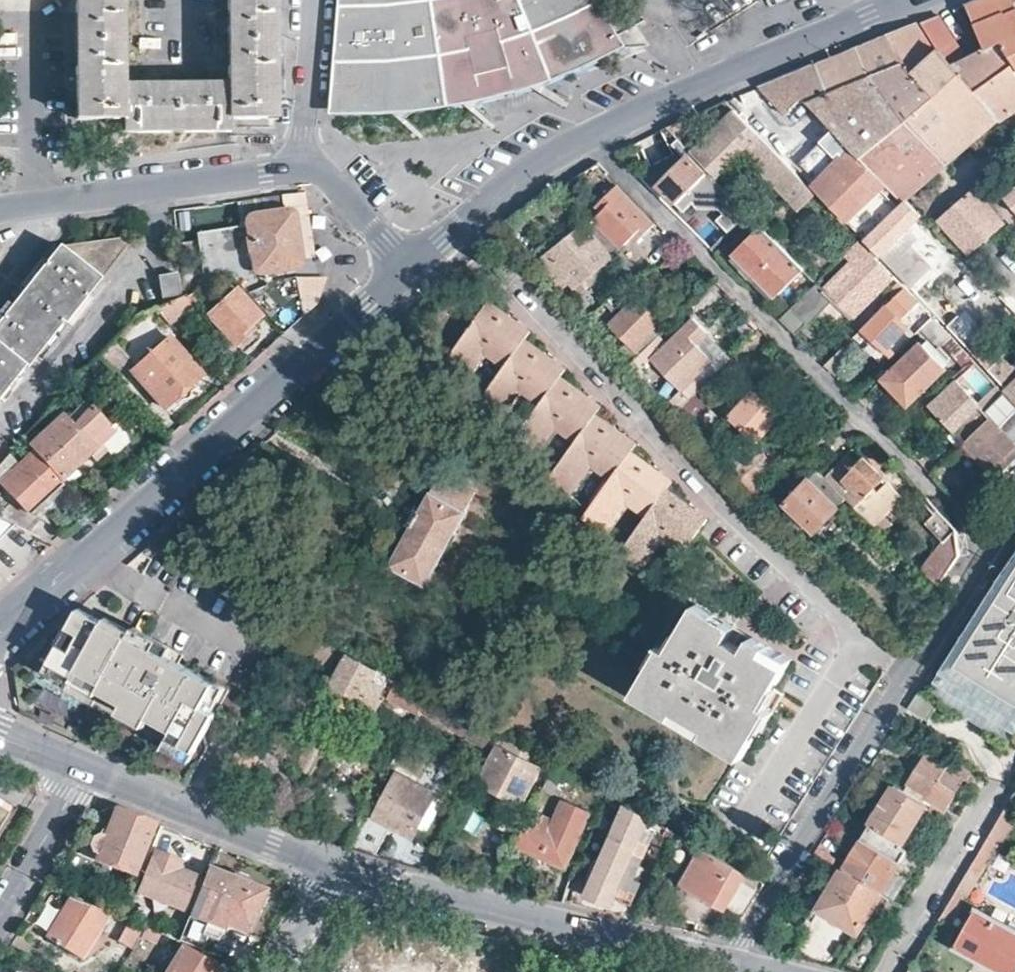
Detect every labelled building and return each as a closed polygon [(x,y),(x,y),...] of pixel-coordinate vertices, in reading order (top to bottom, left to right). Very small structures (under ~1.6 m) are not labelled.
[(77,106),(77,120),(124,119),(124,132),(231,131),(231,119),(277,119),(277,105),(277,0),(228,0),(229,84),(125,84),(125,82),(125,0),(77,0),(77,106)] [(343,9),(337,90),(336,102),(373,102),(404,100),(436,96),(474,88),(496,84),(543,70),(577,56),(609,41),(583,0),(344,0),(343,9)] [(1014,47),(1014,0),(972,0),(968,2),(987,46),(992,57),(1014,47)] [(888,34),(915,60),(922,66),(941,47),(952,61),(967,55),(939,13),(917,22),(888,34)] [(810,102),(869,78),(915,60),(888,34),(859,45),(795,70),(759,84),(786,112),(803,95),(810,102)] [(999,116),(1000,116),(1001,117),(1002,117),(1003,116),(1014,108),(1014,47),(992,57),(987,46),(979,50),(967,55),(952,61),(999,116)] [(863,154),(905,196),(999,116),(952,61),(941,47),(922,66),(915,60),(869,78),(901,115),(863,154)] [(810,102),(834,128),(835,126),(863,154),(901,115),(869,78),(810,102)] [(812,189),(811,186),(810,187),(735,107),(707,134),(688,115),(669,124),(676,131),(692,149),(711,169),(718,176),(751,143),(802,198),(812,189)] [(814,183),(867,239),(908,198),(905,196),(863,154),(835,126),(834,128),(799,161),(817,180),(814,183)] [(720,214),(734,229),(751,212),(718,176),(711,169),(708,172),(690,151),(692,149),(676,131),(670,137),(686,156),(658,182),(685,209),(709,186),(727,205),(727,206),(728,206),(728,207),(727,207),(720,214)] [(636,201),(618,183),(593,207),(599,213),(594,218),(621,246),(633,235),(637,239),(636,241),(637,243),(656,223),(636,201)] [(1006,192),(1014,203),(1014,185),(1006,192)] [(934,223),(942,231),(948,226),(973,251),(1005,220),(975,188),(934,223)] [(282,196),(240,201),(243,219),(251,218),(247,222),(250,236),(245,237),(248,257),(253,256),(255,269),(257,273),(262,275),(294,268),(298,266),(300,261),(293,218),(289,213),(284,211),(282,196)] [(908,198),(867,239),(880,254),(922,212),(908,198)] [(307,216),(293,218),(300,261),(314,258),(310,234),(307,216)] [(586,221),(535,261),(561,288),(572,279),(575,282),(611,254),(586,221)] [(777,297),(805,270),(763,224),(735,252),(777,297)] [(59,327),(60,328),(131,239),(132,238),(131,238),(59,247),(39,271),(15,302),(0,320),(0,396),(21,371),(23,372),(59,327)] [(892,279),(859,244),(857,246),(853,249),(859,255),(823,290),(817,284),(794,306),(810,323),(833,301),(851,319),(892,279)] [(189,245),(178,246),(179,257),(190,256),(189,245)] [(178,293),(176,272),(158,274),(160,295),(178,293)] [(917,284),(905,272),(900,276),(912,288),(917,284)] [(284,335),(304,317),(295,279),(267,285),(284,335)] [(900,319),(919,300),(907,287),(855,336),(884,365),(894,355),(889,349),(909,330),(900,319)] [(260,316),(237,290),(209,314),(236,345),(260,324),(256,320),(260,316)] [(197,300),(191,291),(184,294),(155,308),(168,322),(170,325),(194,307),(192,304),(197,300)] [(631,337),(618,349),(629,361),(657,335),(654,332),(654,331),(654,330),(654,329),(661,322),(637,297),(614,319),(631,337)] [(489,300),(442,365),(463,380),(488,346),(508,360),(484,394),(478,403),(497,417),(522,383),(543,398),(518,432),(513,440),(533,455),(559,421),(579,435),(554,470),(548,478),(568,493),(593,458),(614,473),(589,508),(583,516),(605,532),(630,497),(650,511),(625,546),(619,554),(640,569),(665,534),(685,549),(708,517),(667,489),(672,481),(630,451),(636,441),(595,412),(601,404),(559,375),(565,366),(525,336),(530,329),(489,300)] [(168,322),(155,308),(132,319),(97,357),(113,375),(129,362),(127,359),(168,322)] [(921,329),(932,318),(925,310),(912,324),(918,332),(921,329)] [(696,389),(703,381),(697,374),(706,365),(713,359),(697,342),(699,341),(708,332),(693,317),(665,343),(657,335),(629,361),(637,369),(651,357),(689,396),(696,389)] [(951,336),(933,317),(932,318),(921,329),(939,347),(941,345),(951,336)] [(990,372),(1005,357),(964,327),(955,337),(974,356),(990,372)] [(723,348),(708,332),(699,341),(697,342),(713,359),(723,348)] [(963,349),(951,336),(941,345),(954,358),(963,349)] [(164,408),(201,373),(168,337),(132,371),(164,408)] [(910,405),(946,369),(941,364),(945,361),(945,360),(945,359),(944,359),(935,349),(931,352),(920,342),(883,379),(907,405),(908,406),(909,406),(910,405)] [(731,355),(723,348),(713,359),(706,365),(697,374),(703,381),(731,355)] [(963,367),(972,358),(963,349),(954,358),(963,367)] [(983,403),(957,376),(929,403),(955,431),(983,403)] [(689,396),(676,408),(689,423),(709,403),(696,389),(689,396)] [(741,403),(730,414),(754,439),(779,414),(755,390),(741,403)] [(988,409),(991,413),(966,437),(992,464),(1014,441),(1014,398),(1008,390),(988,409)] [(723,407),(730,414),(741,403),(734,397),(723,407)] [(62,415),(58,419),(39,437),(31,445),(62,478),(87,456),(92,460),(103,449),(98,444),(111,431),(83,402),(66,418),(62,415)] [(58,419),(50,410),(32,430),(39,437),(58,419)] [(1014,455),(1014,441),(992,464),(999,471),(1014,455)] [(872,522),(900,492),(856,450),(854,449),(854,450),(853,450),(827,477),(872,522)] [(29,531),(38,521),(30,515),(38,513),(41,510),(43,508),(43,506),(43,505),(43,503),(48,499),(53,499),(60,492),(59,489),(61,486),(31,455),(19,466),(9,455),(0,465),(0,485),(14,500),(0,515),(0,519),(14,525),(29,531)] [(426,582),(467,512),(465,511),(476,493),(445,475),(434,495),(432,494),(423,508),(416,504),(410,505),(404,516),(405,524),(411,528),(392,562),(426,582)] [(824,487),(828,482),(824,478),(820,483),(824,487)] [(839,507),(809,479),(787,503),(816,531),(839,507)] [(872,522),(880,530),(907,501),(907,500),(907,499),(900,492),(872,522)] [(959,544),(954,525),(952,524),(934,506),(923,520),(944,536),(922,563),(940,578),(959,550),(959,549),(959,548),(959,547),(959,544)] [(0,519),(0,538),(14,525),(0,519)] [(984,601),(940,671),(948,676),(985,617),(995,601),(1014,569),(1014,552),(984,601)] [(1014,714),(1014,569),(995,601),(1013,612),(1002,629),(985,617),(948,676),(954,680),(948,690),(1000,722),(1006,713),(1013,717),(1014,714)] [(1013,612),(995,601),(985,617),(1002,629),(1013,612)] [(105,619),(80,606),(62,642),(52,661),(46,672),(72,685),(75,679),(100,692),(103,687),(128,700),(153,713),(178,726),(174,733),(199,746),(219,707),(215,705),(207,701),(219,678),(182,659),(166,651),(162,659),(152,654),(153,653),(153,651),(154,650),(154,649),(153,647),(153,645),(152,644),(151,643),(149,642),(131,632),(105,619)] [(782,692),(798,664),(761,643),(753,656),(739,648),(735,646),(742,632),(705,610),(688,639),(685,637),(675,655),(667,650),(656,670),(658,671),(642,699),(750,762),(767,735),(770,736),(792,698),(782,692)] [(108,612),(105,619),(131,632),(134,626),(108,612)] [(166,651),(182,659),(186,650),(135,623),(134,626),(131,632),(149,642),(151,643),(166,651)] [(52,661),(62,642),(53,637),(48,646),(43,656),(52,661)] [(166,651),(151,643),(152,644),(153,645),(153,647),(154,649),(154,650),(153,651),(153,653),(152,654),(162,659),(166,651)] [(378,721),(397,676),(348,655),(329,700),(378,721)] [(948,676),(940,671),(933,680),(948,690),(954,680),(948,676)] [(227,682),(219,678),(207,701),(215,705),(227,682)] [(496,731),(491,729),(427,693),(420,707),(490,744),(496,731)] [(153,713),(128,700),(123,709),(149,722),(153,713)] [(1006,713),(1000,722),(1014,732),(1014,718),(1013,717),(1006,713)] [(194,756),(199,746),(174,733),(168,743),(194,756)] [(519,801),(538,764),(501,746),(500,745),(499,746),(499,747),(481,779),(481,780),(482,781),(482,782),(483,782),(519,801)] [(956,789),(963,777),(949,769),(928,755),(910,783),(948,806),(957,791),(956,789)] [(965,785),(974,791),(981,779),(954,762),(949,769),(963,777),(963,776),(968,778),(965,785)] [(551,791),(563,768),(556,764),(544,786),(543,788),(551,791)] [(359,848),(376,855),(392,823),(415,834),(437,789),(400,770),(359,848)] [(905,791),(926,805),(942,815),(948,806),(910,783),(905,791)] [(896,785),(871,825),(901,845),(926,805),(905,791),(896,785)] [(531,810),(517,845),(566,866),(590,810),(565,798),(555,820),(531,810)] [(651,818),(625,803),(618,818),(588,895),(612,905),(616,895),(632,902),(642,882),(636,880),(625,875),(648,823),(651,818)] [(137,815),(110,804),(100,831),(92,834),(88,845),(97,853),(96,858),(136,871),(156,823),(137,815)] [(1005,806),(988,835),(1003,844),(1014,823),(1014,812),(1005,806)] [(636,880),(659,828),(648,823),(625,875),(636,880)] [(843,871),(878,893),(901,856),(897,853),(900,847),(901,845),(871,825),(869,828),(843,871)] [(727,908),(748,872),(701,846),(683,881),(681,880),(679,882),(727,908)] [(985,852),(980,849),(941,917),(950,922),(982,867),(978,864),(985,852)] [(179,910),(193,877),(178,871),(181,864),(155,853),(154,854),(150,852),(134,890),(139,892),(138,893),(179,910)] [(209,866),(179,941),(202,950),(206,938),(218,942),(226,923),(249,933),(267,889),(209,866)] [(878,918),(890,900),(878,893),(843,871),(790,954),(818,961),(834,965),(857,929),(859,930),(870,913),(878,918)] [(550,898),(565,901),(571,878),(572,877),(558,872),(550,898)] [(110,912),(70,896),(45,937),(82,958),(110,912)] [(902,915),(905,910),(892,902),(889,907),(902,915)] [(1013,914),(1008,923),(1001,919),(1005,912),(1005,911),(1005,910),(1004,909),(995,905),(991,914),(978,907),(977,907),(977,906),(976,907),(955,946),(1005,971),(1014,971),(1014,915),(1013,914)] [(134,951),(143,932),(128,924),(119,943),(134,951)] [(172,971),(225,971),(226,970),(188,947),(172,971)]
